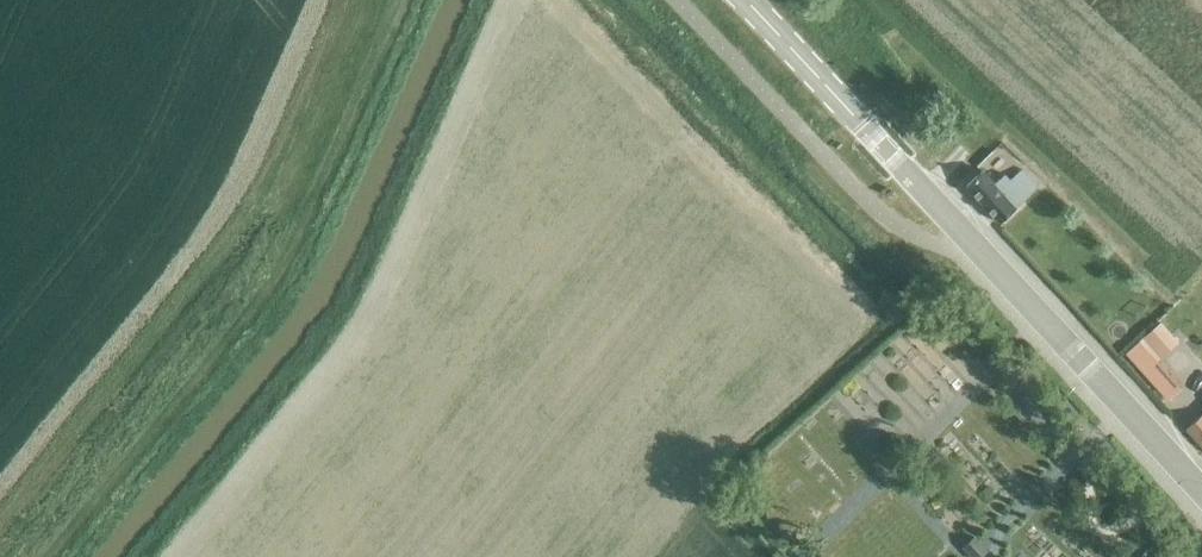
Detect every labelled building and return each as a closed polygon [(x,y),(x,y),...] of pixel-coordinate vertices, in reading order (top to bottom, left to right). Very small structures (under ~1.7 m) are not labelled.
[(999,222),(1037,187),(1021,169),(1009,180),(1004,174),(994,184),(982,170),(966,186),(999,222)] [(1159,324),(1142,339),(1160,358),(1176,344),(1159,324)] [(1186,428),(1201,446),(1201,414),(1186,428)] [(987,551),(973,536),(963,546),(972,556),(980,556),(987,551)]
